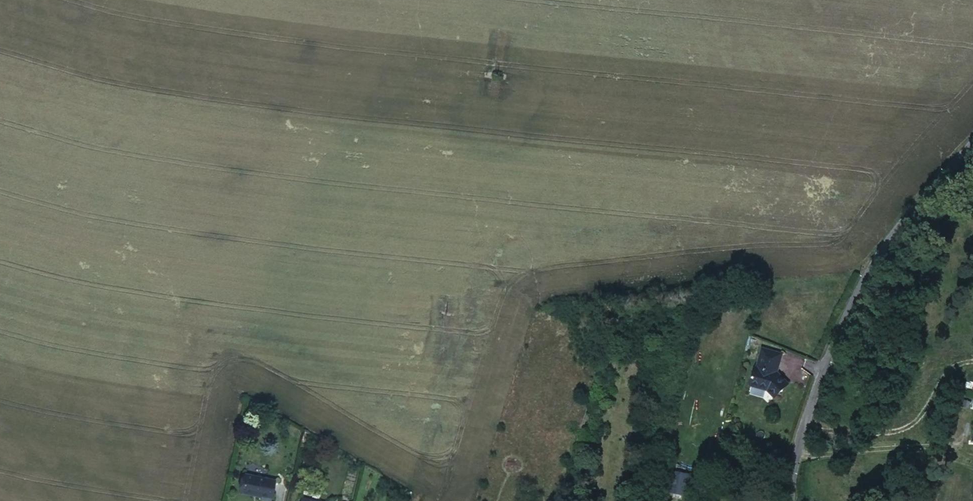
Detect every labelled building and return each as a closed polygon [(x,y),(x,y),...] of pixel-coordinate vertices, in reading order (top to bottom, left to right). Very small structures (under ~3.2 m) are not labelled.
[(783,359),(762,354),(757,372),(752,391),(768,396),(775,403),(789,389),(778,378),(777,378),(783,359)] [(688,477),(681,475),(679,484),(686,486),(688,477)] [(248,477),(244,495),(264,498),(263,500),(272,500),(276,483),(248,477)]
